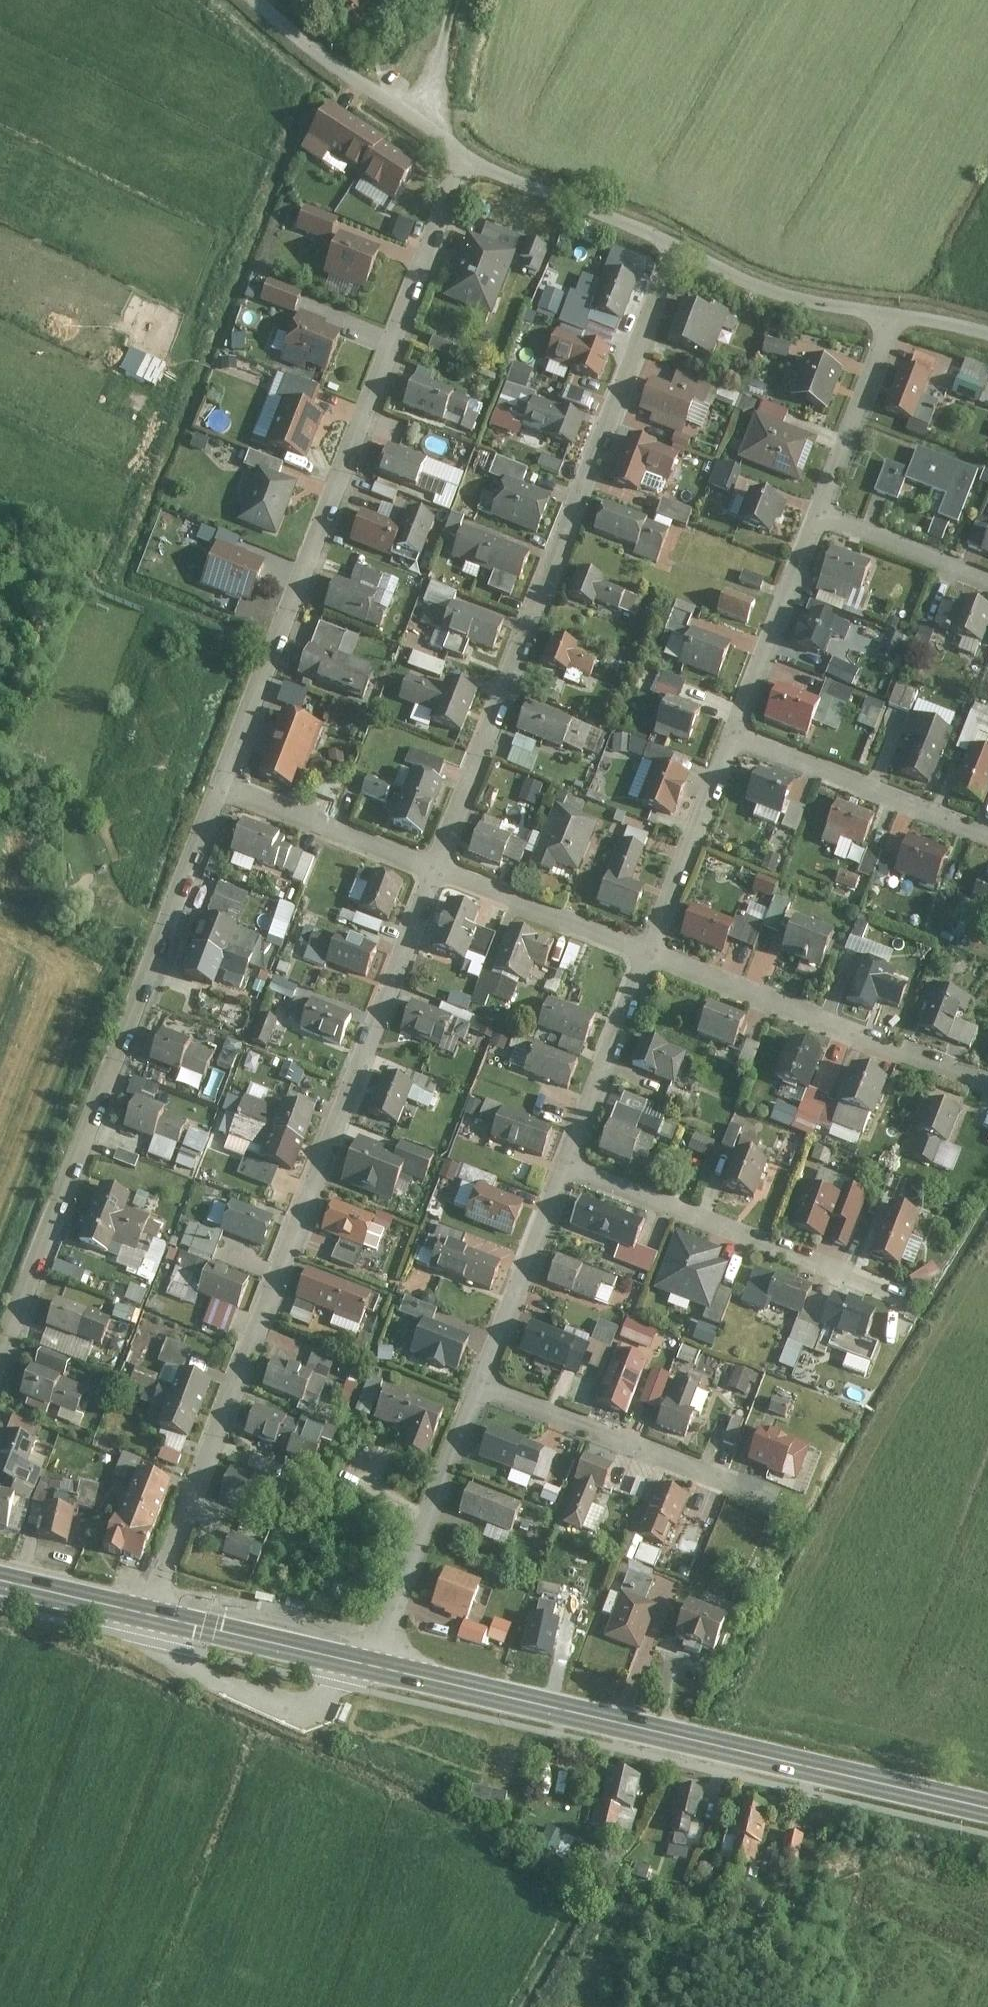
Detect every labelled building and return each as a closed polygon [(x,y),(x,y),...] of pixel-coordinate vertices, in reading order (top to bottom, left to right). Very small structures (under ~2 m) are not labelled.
[(338,1),(349,7),(346,12),(347,15),(354,18),(357,17),(359,12),(361,13),(368,0),(339,0),(338,1)] [(330,107),(303,149),(323,162),(329,152),(362,173),(359,177),(360,177),(383,142),(330,107)] [(383,142),(360,177),(364,180),(391,197),(395,199),(415,168),(382,146),(384,142),(383,142)] [(306,210),(298,228),(330,241),(337,222),(306,210)] [(408,227),(376,215),(371,228),(403,240),(408,227)] [(340,238),(327,272),(366,287),(379,253),(340,238)] [(470,238),(447,297),(481,311),(489,292),(499,296),(514,257),(514,255),(481,242),(470,238)] [(573,294),(565,312),(591,322),(617,332),(637,281),(608,270),(603,284),(596,303),(578,296),(573,294)] [(269,284),(263,300),(295,313),(301,296),(269,284)] [(562,312),(568,293),(547,286),(541,305),(562,312)] [(684,301),(669,340),(712,357),(729,314),(712,307),(710,311),(684,301)] [(301,313),(282,360),(305,369),(307,362),(327,370),(341,336),(321,328),(323,322),(301,313)] [(558,333),(548,360),(599,379),(609,352),(558,333)] [(799,346),(771,342),(768,356),(796,361),(799,346)] [(122,371),(159,385),(168,361),(131,347),(122,371)] [(894,410),(923,422),(945,363),(925,355),(919,369),(911,366),(894,410)] [(856,371),(824,359),(806,404),(838,416),(856,371)] [(510,383),(530,387),(534,366),(513,362),(510,383)] [(680,372),(675,384),(698,393),(694,402),(705,406),(713,385),(680,372)] [(286,378),(278,400),(286,402),(286,401),(312,412),(320,390),(287,376),(286,378)] [(959,377),(953,394),(985,406),(987,399),(987,388),(959,377)] [(477,401),(421,379),(410,409),(466,431),(477,401)] [(653,382),(642,410),(663,419),(661,424),(682,432),(694,402),(698,393),(675,384),(673,390),(653,382)] [(601,413),(607,397),(570,384),(564,400),(601,413)] [(517,395),(509,417),(550,432),(548,437),(573,446),(583,419),(559,410),(557,415),(533,405),(534,401),(517,395)] [(269,443),(268,446),(304,460),(322,416),(312,412),(286,401),(286,402),(269,443)] [(827,442),(762,417),(745,461),(810,486),(827,442)] [(631,437),(614,482),(638,491),(640,486),(658,493),(662,492),(667,481),(669,482),(679,457),(655,447),(656,446),(631,437)] [(457,472),(396,449),(385,477),(446,500),(457,472)] [(884,495),(905,503),(913,480),(955,496),(947,518),(969,526),(987,473),(987,472),(925,449),(916,474),(895,466),(884,495)] [(250,452),(244,467),(259,473),(260,472),(278,479),(283,465),(250,452)] [(540,467),(561,473),(564,461),(543,455),(540,467)] [(497,458),(490,476),(506,483),(506,482),(522,488),(529,471),(497,458)] [(749,474),(726,465),(717,490),(739,498),(749,474)] [(259,473),(241,521),(276,535),(295,485),(278,479),(260,472),(259,473)] [(506,483),(493,516),(537,534),(551,500),(522,488),(506,482),(506,483)] [(377,483),(374,494),(397,501),(400,490),(377,483)] [(797,504),(772,494),(759,526),(785,536),(797,504)] [(675,531),(611,506),(601,533),(644,549),(641,556),(662,564),(675,531)] [(363,514),(352,541),(394,557),(396,552),(419,562),(435,520),(409,510),(401,529),(363,514)] [(463,532),(453,559),(495,576),(490,590),(511,599),(518,581),(520,582),(531,555),(507,545),(506,549),(463,532)] [(218,547),(203,583),(220,589),(222,594),(240,601),(242,597),(250,601),(264,565),(218,547)] [(885,566),(841,548),(824,589),(868,607),(885,566)] [(762,588),(766,578),(746,570),(742,580),(762,588)] [(639,590),(589,571),(578,600),(628,619),(639,590)] [(337,581),(327,608),(381,629),(388,611),(373,606),(376,597),(360,590),(351,586),(337,581)] [(769,607),(732,592),(724,614),(761,629),(769,607)] [(685,635),(688,636),(697,606),(679,600),(672,624),(687,628),(685,635)] [(972,600),(959,631),(987,643),(987,606),(972,600)] [(450,635),(444,652),(464,660),(471,643),(494,651),(504,624),(453,604),(450,613),(443,632),(450,635)] [(857,625),(818,612),(806,647),(845,660),(857,625)] [(941,633),(925,627),(917,647),(933,653),(941,633)] [(743,650),(696,633),(684,664),(731,681),(743,650)] [(911,639),(896,634),(886,660),(901,665),(911,639)] [(610,655),(572,640),(561,669),(599,683),(610,655)] [(311,648),(300,676),(364,700),(371,683),(369,683),(350,675),(353,670),(349,668),(350,663),(337,658),(311,648)] [(434,673),(439,661),(416,652),(411,664),(434,673)] [(682,698),(688,679),(665,671),(658,690),(682,698)] [(409,677),(400,701),(435,714),(432,722),(462,733),(477,695),(446,682),(443,691),(409,677)] [(826,702),(785,688),(774,720),(816,735),(826,707),(837,711),(840,703),(856,709),(862,694),(832,683),(826,702)] [(881,722),(887,703),(868,698),(863,716),(881,722)] [(718,716),(675,699),(662,733),(705,750),(718,716)] [(586,726),(535,706),(525,734),(575,753),(586,726)] [(961,724),(925,710),(902,769),(938,783),(961,724)] [(286,713),(262,774),(291,786),(297,770),(304,773),(322,728),(286,713)] [(534,754),(538,741),(518,734),(513,747),(534,754)] [(682,757),(656,747),(650,761),(665,767),(649,806),(685,820),(701,778),(678,770),(682,757)] [(979,747),(962,792),(987,802),(987,750),(979,747)] [(802,782),(765,769),(751,805),(789,819),(786,827),(801,833),(809,812),(793,806),(802,782)] [(318,792),(336,800),(345,781),(326,773),(318,792)] [(413,773),(393,825),(421,836),(434,804),(438,806),(440,802),(436,800),(441,784),(413,773)] [(367,775),(365,796),(390,799),(392,777),(367,775)] [(528,779),(522,799),(539,803),(545,783),(528,779)] [(482,804),(498,810),(502,797),(487,791),(482,804)] [(883,820),(847,806),(834,844),(846,848),(849,840),(873,848),(883,820)] [(605,823),(562,807),(542,857),(585,874),(605,823)] [(530,835),(487,818),(473,853),(516,870),(530,835)] [(296,843),(247,824),(236,852),(285,871),(296,843)] [(956,855),(911,838),(898,872),(943,889),(956,855)] [(838,884),(859,889),(862,876),(841,870),(838,884)] [(369,912),(399,923),(414,884),(384,873),(369,912)] [(776,895),(779,879),(758,875),(755,891),(776,895)] [(980,875),(972,897),(987,903),(987,878),(980,875)] [(606,906),(641,919),(652,890),(617,876),(606,906)] [(210,910),(242,921),(252,892),(221,881),(210,910)] [(493,917),(457,903),(439,948),(476,962),(493,917)] [(743,924),(701,910),(691,938),(734,953),(743,924)] [(247,932),(210,918),(189,974),(225,988),(231,973),(252,981),(261,957),(240,949),(247,932)] [(361,918),(359,926),(379,932),(382,924),(361,918)] [(846,936),(802,918),(789,952),(833,970),(846,936)] [(561,945),(516,929),(499,975),(490,972),(480,996),(520,1011),(529,985),(544,991),(561,945)] [(331,961),(378,980),(389,952),(342,934),(331,961)] [(577,972),(584,947),(570,944),(563,968),(577,972)] [(899,969),(864,957),(850,998),(884,1010),(899,969)] [(277,978),(273,990),(294,998),(299,985),(277,978)] [(942,983),(924,1028),(958,1042),(976,997),(942,983)] [(305,1030),(352,1048),(363,1018),(316,1000),(305,1030)] [(594,1046),(604,1019),(553,1001),(543,1028),(594,1046)] [(444,1015),(416,1005),(406,1032),(458,1053),(473,1016),(448,1006),(444,1015)] [(755,1021),(716,1007),(705,1038),(744,1052),(755,1021)] [(214,1051),(169,1034),(158,1064),(202,1081),(214,1051)] [(694,1054),(649,1039),(640,1068),(684,1083),(694,1054)] [(827,1052),(796,1041),(781,1080),(812,1092),(827,1052)] [(589,1063),(542,1045),(531,1075),(578,1092),(589,1063)] [(499,1065),(522,1073),(526,1059),(503,1052),(499,1065)] [(897,1081),(863,1069),(841,1127),(875,1139),(897,1081)] [(374,1115),(405,1126),(414,1103),(439,1113),(449,1087),(415,1074),(412,1080),(390,1072),(374,1115)] [(129,1091),(156,1100),(161,1085),(134,1075),(129,1091)] [(629,1096),(606,1152),(639,1165),(652,1135),(643,1132),(654,1106),(629,1096)] [(284,1167),(303,1174),(326,1115),(290,1101),(286,1112),(253,1099),(239,1135),(258,1143),(247,1173),(277,1185),(284,1167)] [(186,1119),(141,1102),(130,1131),(175,1148),(186,1119)] [(967,1113),(939,1102),(917,1158),(945,1169),(967,1113)] [(495,1137),(555,1159),(564,1133),(504,1111),(495,1137)] [(409,1158),(362,1141),(346,1182),(406,1204),(416,1178),(436,1185),(446,1160),(413,1148),(409,1158)] [(779,1164),(749,1153),(736,1189),(765,1200),(779,1164)] [(446,1161),(440,1186),(452,1189),(458,1163),(446,1161)] [(472,1223),(523,1242),(536,1207),(500,1194),(505,1181),(471,1169),(457,1207),(476,1213),(472,1223)] [(901,1197),(921,1204),(928,1187),(908,1180),(901,1197)] [(111,1186),(89,1243),(121,1255),(124,1246),(147,1255),(160,1223),(136,1214),(142,1199),(111,1186)] [(849,1197),(820,1186),(803,1230),(854,1250),(875,1196),(853,1188),(849,1197)] [(224,1233),(273,1252),(285,1220),(236,1201),(224,1233)] [(657,1228),(585,1202),(575,1230),(626,1249),(620,1263),(648,1274),(656,1254),(648,1252),(657,1228)] [(386,1220),(339,1203),(327,1234),(347,1242),(339,1263),(366,1273),(386,1220)] [(929,1215),(898,1204),(880,1254),(911,1265),(929,1215)] [(739,1260),(679,1238),(659,1292),(714,1313),(710,1324),(727,1330),(740,1295),(728,1291),(739,1260)] [(450,1273),(501,1294),(512,1267),(461,1246),(450,1273)] [(626,1282),(563,1258),(552,1287),(616,1311),(626,1282)] [(58,1260),(53,1273),(81,1285),(87,1271),(58,1260)] [(914,1275),(920,1285),(942,1273),(936,1263),(914,1275)] [(199,1295),(250,1315),(262,1283),(211,1264),(199,1295)] [(810,1319),(821,1288),(764,1267),(750,1305),(803,1325),(795,1345),(819,1353),(829,1326),(810,1319)] [(382,1297),(313,1271),(302,1301),(340,1315),(335,1329),(366,1340),(382,1297)] [(890,1316),(843,1299),(832,1328),(845,1333),(839,1349),(873,1362),(890,1316)] [(415,1357),(468,1376),(481,1341),(439,1325),(444,1312),(413,1301),(407,1317),(427,1324),(415,1357)] [(122,1325),(66,1304),(54,1333),(110,1354),(122,1325)] [(292,1317),(310,1324),(315,1312),(297,1305),(292,1317)] [(614,1347),(622,1326),(601,1318),(593,1339),(614,1347)] [(653,1349),(659,1329),(627,1319),(621,1339),(653,1349)] [(695,1339),(715,1346),(721,1328),(701,1321),(695,1339)] [(595,1346),(536,1325),(525,1353),(591,1377),(594,1367),(601,1349),(595,1346)] [(48,1351),(29,1400),(86,1422),(98,1391),(73,1381),(79,1364),(48,1351)] [(601,1403),(635,1416),(655,1363),(621,1351),(601,1403)] [(273,1361),(263,1388),(300,1401),(297,1410),(311,1416),(325,1380),(312,1376),(312,1375),(273,1361)] [(755,1395),(761,1372),(736,1365),(730,1389),(755,1395)] [(162,1384),(158,1395),(199,1412),(211,1383),(184,1373),(182,1372),(176,1389),(162,1384)] [(680,1380),(659,1373),(648,1404),(668,1412),(680,1380)] [(358,1411),(372,1416),(384,1383),(370,1378),(358,1411)] [(460,1416),(387,1389),(376,1420),(418,1436),(412,1452),(442,1463),(460,1416)] [(153,1405),(153,1407),(167,1412),(160,1429),(162,1430),(188,1440),(199,1412),(158,1395),(153,1405)] [(772,1412),(787,1415),(789,1402),(775,1399),(772,1412)] [(663,1427),(698,1439),(706,1417),(672,1404),(663,1427)] [(255,1408),(245,1435),(276,1447),(277,1445),(290,1450),(300,1425),(255,1408)] [(730,1429),(719,1426),(714,1439),(738,1446),(746,1421),(734,1417),(730,1429)] [(290,1450),(288,1457),(312,1466),(321,1443),(320,1442),(326,1425),(311,1419),(308,1428),(300,1425),(290,1450)] [(810,1445),(769,1430),(757,1462),(798,1477),(810,1445)] [(562,1456),(495,1431),(484,1459),(552,1484),(562,1456)] [(0,1450),(0,1456),(8,1459),(0,1479),(33,1491),(40,1471),(27,1466),(36,1443),(7,1433),(0,1450)] [(626,1473),(588,1458),(564,1523),(602,1538),(626,1473)] [(230,1475),(221,1501),(251,1511),(271,1518),(274,1519),(277,1509),(282,1510),(288,1491),(283,1489),(255,1479),(254,1484),(230,1475)] [(117,1518),(104,1551),(122,1557),(123,1555),(141,1562),(171,1484),(150,1476),(148,1480),(137,1476),(120,1520),(117,1518)] [(651,1503),(658,1486),(639,1477),(632,1495),(651,1503)] [(20,1535),(28,1515),(12,1511),(16,1500),(28,1502),(33,1491),(0,1479),(0,1480),(0,1530),(20,1535)] [(51,1484),(38,1539),(67,1546),(75,1513),(74,1513),(75,1508),(94,1512),(99,1488),(81,1484),(78,1498),(60,1495),(62,1486),(51,1484)] [(698,1500),(659,1485),(640,1535),(680,1550),(698,1500)] [(537,1510),(475,1486),(464,1514),(526,1538),(537,1510)] [(263,1534),(233,1526),(228,1545),(258,1553),(263,1534)] [(637,1560),(657,1568),(664,1551),(643,1543),(637,1560)] [(494,1591),(449,1574),(435,1609),(481,1627),(494,1591)] [(672,1588),(636,1574),(611,1639),(647,1653),(672,1588)] [(580,1594),(540,1587),(529,1652),(569,1659),(580,1594)] [(746,1624),(698,1605),(684,1644),(732,1662),(746,1624)] [(639,1835),(649,1779),(627,1775),(621,1809),(604,1806),(600,1828),(639,1835)] [(715,1793),(688,1786),(675,1839),(702,1845),(715,1793)] [(505,1804),(507,1795),(478,1789),(476,1797),(505,1804)] [(783,1813),(757,1806),(743,1863),(763,1867),(768,1846),(775,1848),(783,1813)] [(549,1827),(542,1849),(560,1855),(567,1833),(549,1827)] [(812,1837),(795,1834),(789,1860),(806,1864),(812,1837)]
